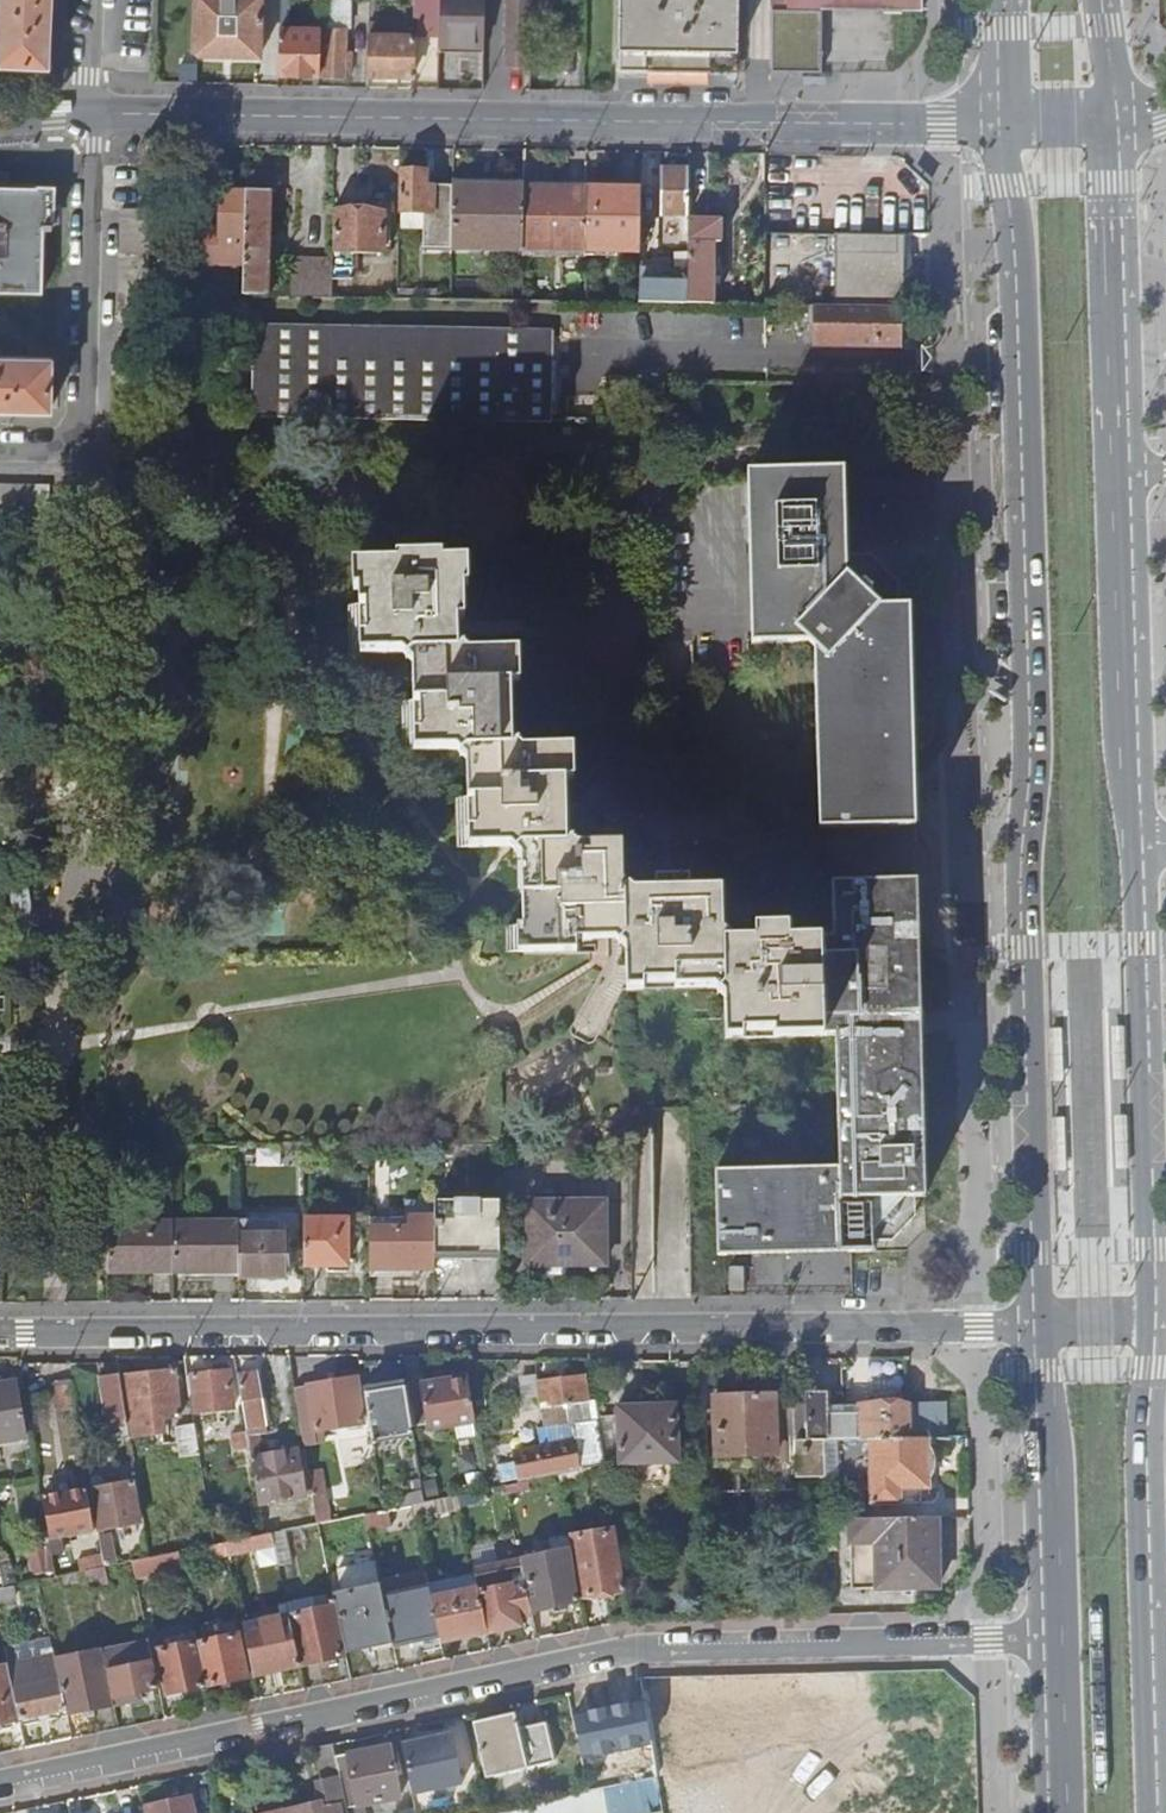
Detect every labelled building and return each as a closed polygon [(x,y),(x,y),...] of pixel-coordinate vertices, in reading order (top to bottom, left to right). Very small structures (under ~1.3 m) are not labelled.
[(0,8),(0,61),(48,63),(51,0),(0,0),(0,8)] [(193,54),(260,56),(261,0),(194,0),(193,54)] [(440,0),(417,0),(417,16),(421,16),(421,34),(440,34),(440,0)] [(483,46),(484,0),(440,0),(440,34),(439,45),(483,46)] [(531,65),(532,0),(505,0),(504,65),(531,65)] [(620,71),(736,73),(737,0),(620,0),(620,71)] [(921,0),(772,0),(772,8),(921,10),(921,0)] [(322,1),(321,27),(324,27),(346,28),(348,28),(348,1),(322,1)] [(822,10),(772,10),(771,72),(821,72),(822,10)] [(369,23),(367,75),(412,77),(413,35),(410,34),(409,24),(369,23)] [(346,28),(324,27),(322,77),(343,78),(344,74),(345,52),(346,28)] [(279,29),(278,73),(319,74),(320,30),(279,29)] [(345,52),(344,74),(351,75),(352,52),(345,52)] [(451,249),(453,186),(426,185),(425,171),(399,170),(398,211),(400,211),(400,228),(417,229),(418,212),(423,212),(423,247),(451,249)] [(688,170),(661,170),(660,216),(687,217),(688,170)] [(242,280),(241,296),(266,297),(267,250),(273,250),(273,237),(268,237),(269,193),(275,193),(276,173),(245,172),(245,194),(242,266),(242,279),(242,280)] [(41,291),(43,228),(50,228),(50,223),(54,223),(54,221),(57,221),(57,209),(54,209),(55,185),(37,184),(37,187),(0,185),(0,290),(41,291)] [(522,250),(524,188),(453,186),(451,249),(522,250)] [(587,188),(524,188),(522,250),(585,251),(587,188)] [(640,251),(641,189),(587,188),(585,251),(587,250),(640,251)] [(182,266),(242,266),(245,194),(217,193),(216,229),(183,229),(182,266)] [(382,212),(333,211),(332,252),(382,253),(382,212)] [(722,221),(689,221),(687,254),(687,269),(687,284),(686,304),(712,304),(713,243),(720,243),(722,221)] [(859,235),(837,235),(834,306),(897,308),(899,236),(879,236),(859,235)] [(675,270),(687,269),(687,254),(675,253),(675,270)] [(290,286),(290,297),(331,297),(332,260),(291,259),(290,286)] [(639,269),(639,303),(686,304),(687,284),(652,284),(652,269),(639,269)] [(206,280),(205,295),(220,296),(220,280),(206,280)] [(242,280),(220,280),(220,296),(224,296),(241,296),(242,280)] [(272,286),(272,297),(290,297),(290,286),(272,286)] [(805,323),(813,324),(813,345),(898,347),(899,308),(897,308),(834,306),(814,306),(806,306),(805,323)] [(251,328),(250,418),(552,423),(551,410),(559,410),(560,362),(552,362),(552,333),(251,328)] [(49,409),(50,357),(26,357),(0,356),(0,407),(49,409)] [(843,469),(747,472),(752,644),(807,642),(814,648),(819,828),(915,826),(909,606),(895,606),(894,585),(886,585),(867,567),(866,559),(846,559),(843,469)] [(49,516),(49,487),(0,486),(0,515),(49,516)] [(623,843),(597,844),(576,844),(576,843),(566,835),(565,796),(565,780),(564,747),(523,748),(513,738),(512,705),(511,683),(521,683),(519,650),(468,652),(458,641),(458,620),(465,620),(464,594),(464,587),(457,587),(457,561),(443,561),(442,555),(397,556),(397,563),(364,564),(365,588),(359,588),(359,604),(359,605),(366,605),(367,637),(360,637),(361,654),(402,653),(413,662),(414,701),(415,750),(438,750),(464,749),(474,758),(475,797),(476,829),(469,829),(469,847),(510,845),(515,849),(520,845),(532,844),(533,861),(527,861),(529,893),(521,894),(523,925),(529,926),(529,951),(577,951),(577,939),(608,938),(615,938),(626,948),(626,989),(675,988),(724,987),(726,1038),(781,1037),(835,1036),(838,1167),(715,1170),(717,1255),(872,1251),(872,1241),(872,1236),(887,1236),(887,1229),(902,1214),(909,1214),(908,1198),(913,1197),(923,1197),(915,881),(831,882),(832,937),(722,940),(721,889),(624,891),(624,870),(623,843)] [(348,654),(361,654),(360,637),(359,605),(347,606),(348,654)] [(403,751),(415,750),(414,701),(402,701),(403,751)] [(574,747),(564,747),(565,780),(574,780),(574,747)] [(456,847),(469,847),(469,829),(468,800),(468,798),(455,798),(456,847)] [(533,861),(532,844),(520,845),(515,849),(521,855),(521,894),(529,893),(527,861),(533,861)] [(18,877),(10,884),(14,922),(25,926),(33,918),(27,880),(18,877)] [(1112,1081),(1129,1081),(1127,1027),(1110,1028),(1112,1081)] [(1132,1170),(1130,1117),(1114,1117),(1115,1171),(1132,1170)] [(914,1218),(913,1197),(908,1198),(909,1214),(902,1214),(887,1229),(887,1236),(872,1236),(872,1241),(891,1241),(914,1218)] [(434,1253),(499,1252),(499,1200),(433,1200),(433,1217),(434,1253)] [(603,1201),(526,1202),(526,1264),(603,1264),(603,1201)] [(368,1216),(368,1267),(434,1267),(434,1253),(433,1217),(368,1216)] [(302,1219),(303,1265),(325,1265),(326,1271),(346,1271),(347,1265),(345,1264),(345,1219),(302,1219)] [(107,1221),(107,1271),(143,1271),(143,1266),(172,1266),(172,1220),(107,1221)] [(172,1266),(172,1270),(237,1270),(237,1233),(237,1220),(172,1220),(172,1266)] [(237,1270),(237,1276),(288,1275),(288,1233),(237,1233),(237,1270)] [(117,1361),(98,1362),(100,1374),(102,1374),(99,1379),(107,1427),(127,1423),(125,1409),(123,1398),(117,1361)] [(195,1411),(233,1408),(228,1364),(214,1365),(214,1373),(190,1375),(195,1411)] [(123,1398),(125,1409),(150,1407),(159,1406),(161,1419),(179,1417),(174,1369),(123,1373),(126,1398),(123,1398)] [(255,1484),(258,1503),(304,1496),(297,1450),(257,1456),(261,1449),(259,1434),(266,1432),(256,1372),(237,1375),(247,1433),(255,1484)] [(571,1423),(598,1419),(592,1387),(586,1388),(584,1375),(536,1382),(543,1426),(571,1423)] [(294,1387),(299,1419),(311,1417),(314,1431),(363,1423),(356,1377),(294,1387)] [(420,1383),(405,1386),(411,1426),(427,1425),(427,1428),(474,1421),(467,1378),(421,1385),(420,1383)] [(76,1408),(71,1379),(52,1382),(57,1411),(76,1408)] [(24,1437),(15,1381),(0,1383),(0,1441),(24,1437)] [(364,1392),(373,1441),(413,1434),(411,1426),(405,1386),(364,1392)] [(909,1403),(827,1404),(827,1393),(809,1393),(808,1404),(794,1405),(795,1440),(870,1439),(910,1438),(909,1403)] [(776,1454),(775,1394),(714,1396),(716,1456),(776,1454)] [(655,1405),(655,1398),(620,1399),(620,1406),(618,1406),(620,1463),(677,1462),(676,1405),(655,1405)] [(125,1409),(127,1423),(129,1434),(154,1430),(150,1407),(125,1409)] [(524,1481),(559,1474),(605,1464),(598,1419),(571,1423),(575,1439),(514,1451),(520,1482),(524,1481)] [(180,1456),(199,1452),(194,1423),(174,1426),(180,1456)] [(242,1486),(255,1484),(247,1433),(233,1435),(242,1486)] [(923,1502),(922,1488),(931,1488),(929,1437),(910,1438),(870,1439),(872,1504),(902,1503),(923,1502)] [(308,1470),(317,1523),(330,1520),(321,1468),(308,1470)] [(420,1477),(423,1494),(433,1493),(430,1476),(420,1477)] [(131,1481),(90,1488),(97,1530),(138,1523),(131,1481)] [(51,1537),(49,1537),(51,1553),(63,1551),(60,1537),(93,1531),(86,1488),(44,1495),(51,1537)] [(939,1587),(937,1517),(849,1520),(851,1590),(939,1587)] [(129,1547),(132,1561),(150,1557),(145,1527),(130,1530),(133,1546),(129,1547)] [(615,1528),(569,1536),(571,1550),(575,1575),(579,1598),(625,1590),(615,1528)] [(264,1534),(225,1542),(227,1553),(274,1544),(271,1532),(264,1534)] [(98,1536),(101,1553),(112,1552),(109,1534),(98,1536)] [(521,1558),(526,1585),(532,1611),(552,1607),(573,1602),(579,1601),(579,1598),(575,1575),(571,1550),(521,1558)] [(526,1585),(521,1558),(473,1567),(477,1588),(487,1632),(518,1625),(516,1617),(532,1614),(532,1611),(526,1585)] [(343,1594),(333,1596),(335,1605),(345,1652),(392,1643),(382,1597),(375,1562),(338,1570),(343,1594)] [(103,1567),(84,1571),(87,1586),(107,1582),(104,1567),(103,1567)] [(338,1570),(328,1572),(333,1596),(343,1594),(338,1570)] [(0,1588),(0,1600),(13,1597),(11,1586),(3,1587),(0,1588)] [(429,1587),(382,1597),(392,1643),(392,1645),(439,1636),(429,1587)] [(487,1632),(477,1588),(439,1596),(448,1640),(487,1634),(487,1632)] [(573,1602),(552,1607),(553,1613),(574,1608),(573,1602)] [(279,1604),(281,1616),(289,1615),(286,1603),(279,1604)] [(289,1615),(300,1666),(346,1656),(345,1652),(335,1605),(289,1615)] [(243,1624),(254,1676),(300,1666),(289,1615),(281,1616),(243,1624)] [(198,1644),(207,1686),(247,1677),(238,1635),(198,1644)] [(148,1642),(101,1653),(113,1704),(139,1699),(139,1692),(159,1688),(148,1642)] [(166,1694),(207,1686),(198,1644),(197,1642),(157,1651),(166,1694)] [(101,1650),(54,1659),(65,1709),(66,1713),(113,1704),(101,1653),(101,1650)] [(41,1664),(8,1672),(18,1718),(65,1709),(54,1659),(53,1654),(41,1657),(41,1664)] [(0,1667),(0,1722),(18,1718),(8,1672),(7,1666),(0,1667)] [(639,1678),(622,1682),(631,1722),(646,1719),(639,1678)] [(714,1684),(717,1762),(808,1759),(805,1681),(714,1684)] [(611,1691),(569,1700),(577,1738),(619,1729),(611,1691)] [(540,1700),(519,1707),(524,1723),(545,1716),(540,1700)] [(517,1730),(514,1715),(473,1723),(485,1779),(553,1764),(545,1724),(517,1730)] [(463,1786),(462,1733),(409,1734),(410,1787),(463,1786)] [(279,1812),(280,1812),(347,1812),(346,1807),(335,1757),(333,1744),(315,1747),(325,1797),(319,1798),(320,1803),(279,1812)] [(389,1747),(335,1757),(346,1807),(399,1797),(389,1747)] [(659,1774),(482,1812),(655,1812),(667,1810),(659,1774)] [(189,1797),(146,1807),(147,1812),(193,1812),(189,1797)]
